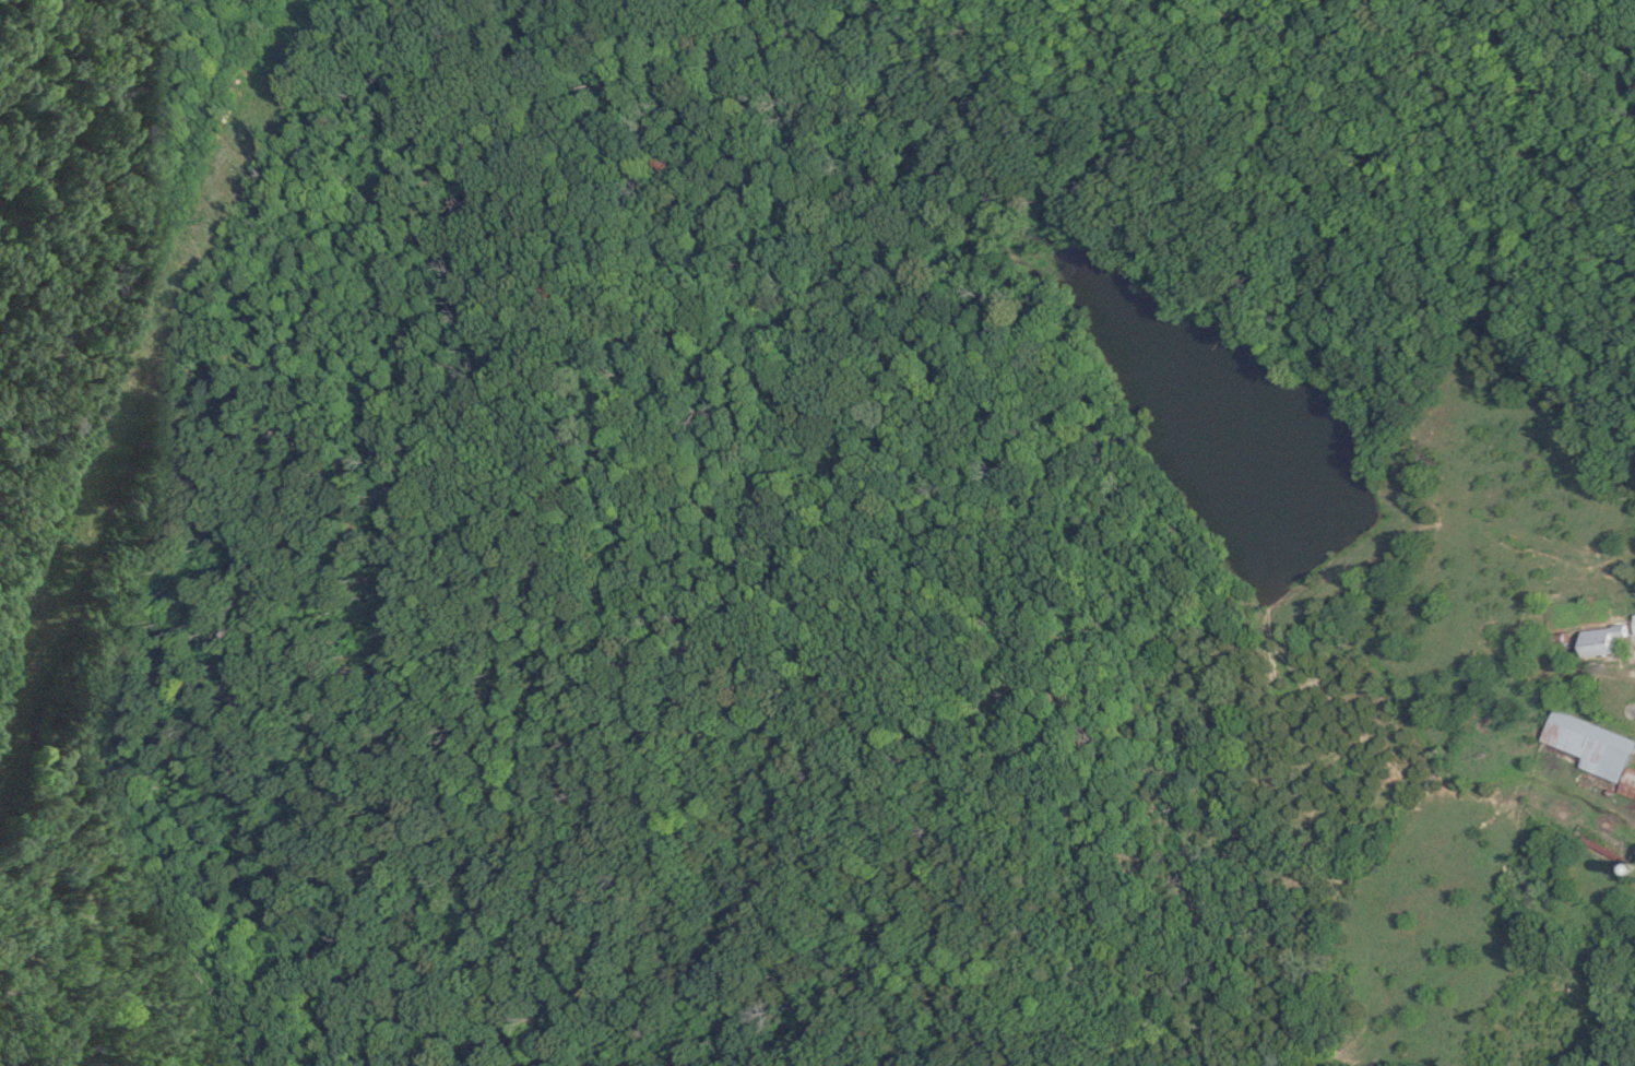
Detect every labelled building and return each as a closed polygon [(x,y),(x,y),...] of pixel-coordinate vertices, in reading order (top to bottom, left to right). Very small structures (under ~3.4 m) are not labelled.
[(1581,656),(1613,655),(1612,637),(1624,636),(1624,628),(1580,630),(1581,656)] [(1582,756),(1578,768),(1621,783),(1618,793),(1634,798),(1634,770),(1625,767),(1634,738),(1552,710),(1542,743),(1582,756)]
